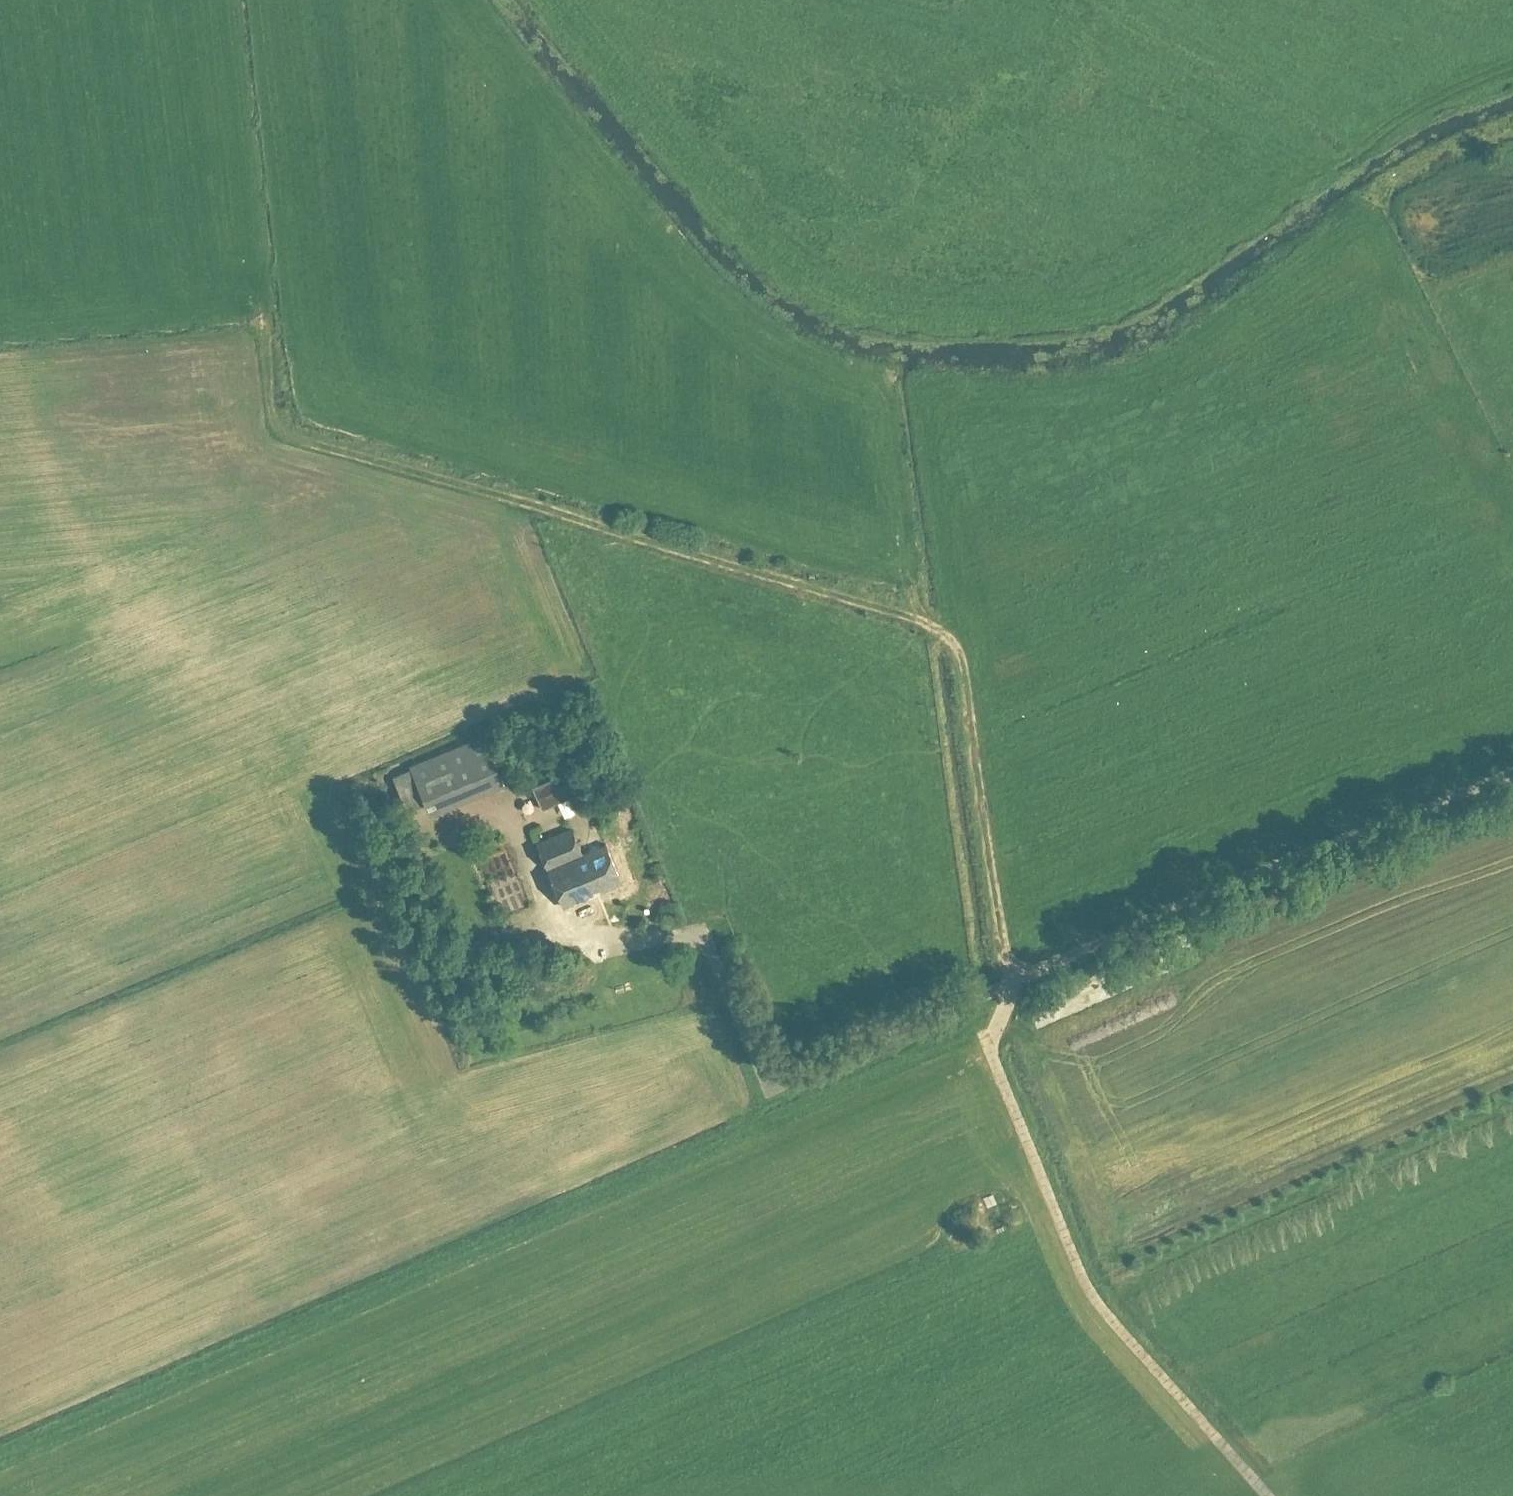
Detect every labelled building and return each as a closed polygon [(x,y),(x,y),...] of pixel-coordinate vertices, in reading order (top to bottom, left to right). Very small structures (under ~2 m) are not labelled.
[(430,813),(494,786),(503,783),(483,734),(410,764),(430,813)] [(621,882),(605,844),(581,853),(571,828),(537,842),(563,906),(621,882)] [(506,915),(528,907),(517,878),(506,882),(501,869),(490,873),(506,915)]
